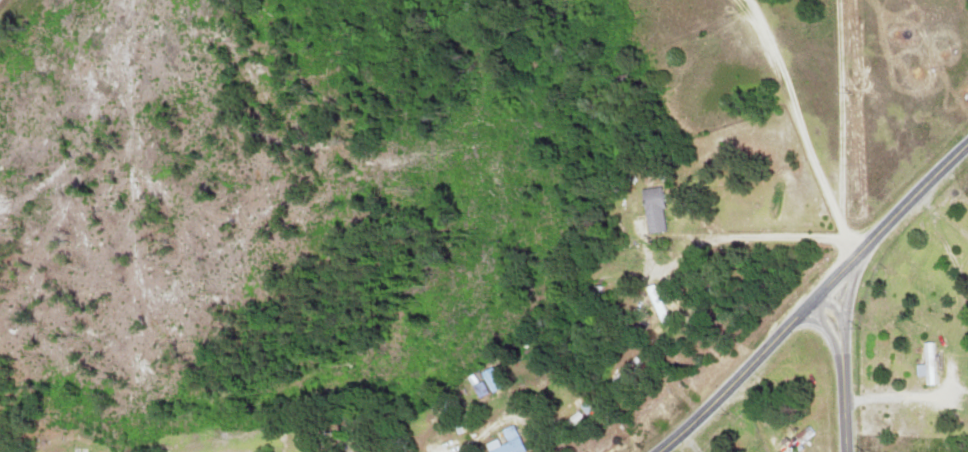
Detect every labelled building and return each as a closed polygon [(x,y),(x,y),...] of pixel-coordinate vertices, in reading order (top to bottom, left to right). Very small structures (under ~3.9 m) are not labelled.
[(644,234),(665,232),(660,187),(639,189),(644,234)] [(932,343),(923,343),(923,366),(916,366),(916,376),(923,376),(923,385),(932,385),(932,343)] [(618,384),(639,362),(633,356),(611,377),(618,384)] [(501,387),(491,367),(479,373),(490,393),(501,387)] [(813,433),(807,426),(780,448),(783,451),(790,451),(813,433)] [(487,451),(523,451),(513,427),(500,432),(502,437),(484,444),(487,451)]
